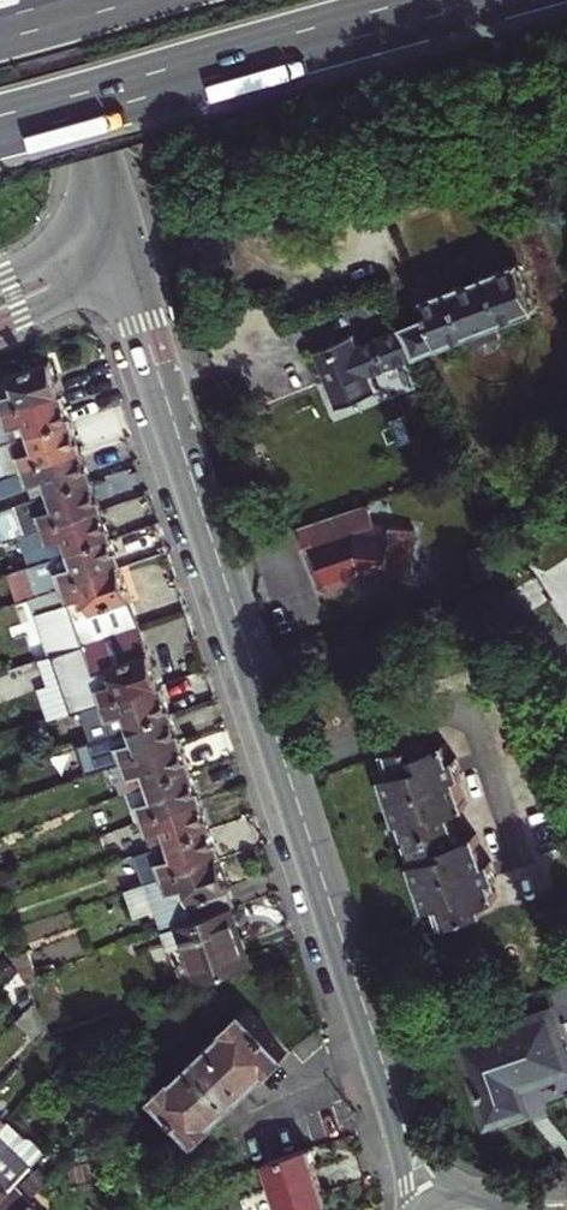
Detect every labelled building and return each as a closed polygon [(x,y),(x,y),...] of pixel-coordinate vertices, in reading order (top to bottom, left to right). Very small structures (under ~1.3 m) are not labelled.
[(442,347),(474,334),(496,325),(536,309),(517,262),(516,263),(423,300),(431,319),(442,347)] [(417,358),(442,347),(431,319),(404,330),(417,358)] [(496,325),(474,334),(478,344),(487,350),(500,345),(500,335),(496,325)] [(355,337),(316,352),(327,379),(339,410),(378,394),(371,377),(417,358),(404,330),(359,346),(355,337)] [(0,381),(0,400),(5,415),(61,396),(49,363),(0,381)] [(15,445),(71,426),(61,396),(5,415),(0,417),(0,450),(2,450),(15,445)] [(12,478),(81,455),(71,426),(15,445),(2,450),(12,478)] [(91,484),(81,455),(12,478),(0,483),(0,491),(4,501),(34,492),(37,502),(91,484)] [(101,513),(91,484),(37,502),(0,515),(0,521),(1,524),(0,524),(0,547),(32,537),(45,532),(101,513)] [(55,562),(111,543),(101,513),(45,532),(55,562)] [(369,539),(363,521),(307,541),(315,565),(324,562),(328,575),(323,577),(331,600),(339,604),(360,596),(359,590),(369,586),(419,588),(419,565),(420,537),(387,536),(375,541),(373,542),(369,539)] [(45,532),(32,537),(42,566),(55,562),(45,532)] [(120,570),(111,543),(55,562),(65,590),(120,570)] [(503,578),(492,547),(480,551),(489,581),(503,578)] [(83,648),(140,629),(120,570),(65,590),(31,602),(34,610),(50,659),(83,648)] [(34,610),(3,621),(18,669),(50,659),(34,610)] [(140,629),(83,648),(97,690),(67,700),(73,716),(82,713),(160,688),(140,629)] [(92,745),(113,737),(171,717),(160,688),(82,713),(92,745)] [(102,774),(125,766),(181,747),(171,717),(113,737),(118,751),(97,759),(102,774)] [(468,800),(458,770),(463,768),(458,752),(452,754),(446,736),(429,742),(426,733),(389,746),(396,768),(383,772),(398,820),(404,818),(417,857),(411,859),(425,906),(439,901),(446,924),(485,910),(481,898),(498,891),(492,874),(497,872),(492,855),(486,856),(476,827),(459,832),(451,807),(468,800)] [(135,794),(151,789),(190,775),(181,747),(125,766),(134,795),(135,794)] [(139,809),(144,823),(200,804),(190,775),(151,789),(156,803),(139,809)] [(200,804),(144,823),(149,837),(154,836),(159,851),(210,833),(200,804)] [(417,857),(404,818),(398,820),(411,859),(417,857)] [(154,852),(164,880),(220,861),(210,833),(159,851),(154,852)] [(220,861),(164,880),(149,885),(166,934),(185,928),(237,910),(220,861)] [(237,910),(185,928),(192,947),(182,951),(194,987),(256,966),(237,910)] [(566,1017),(566,980),(551,986),(562,1019),(566,1017)] [(228,1030),(176,1080),(174,1078),(156,1095),(197,1139),(215,1122),(214,1121),(266,1071),(268,1073),(286,1056),(245,1012),(227,1029),(228,1030)] [(123,1030),(111,1018),(99,1032),(112,1043),(123,1030)] [(464,1047),(486,1114),(525,1102),(517,1078),(566,1062),(566,1059),(553,1019),(464,1047)] [(6,1122),(0,1128),(0,1204),(20,1182),(46,1155),(6,1122)] [(261,1159),(277,1209),(289,1209),(320,1200),(309,1162),(315,1160),(309,1144),(261,1159)] [(20,1182),(0,1204),(0,1209),(45,1209),(20,1182)]
